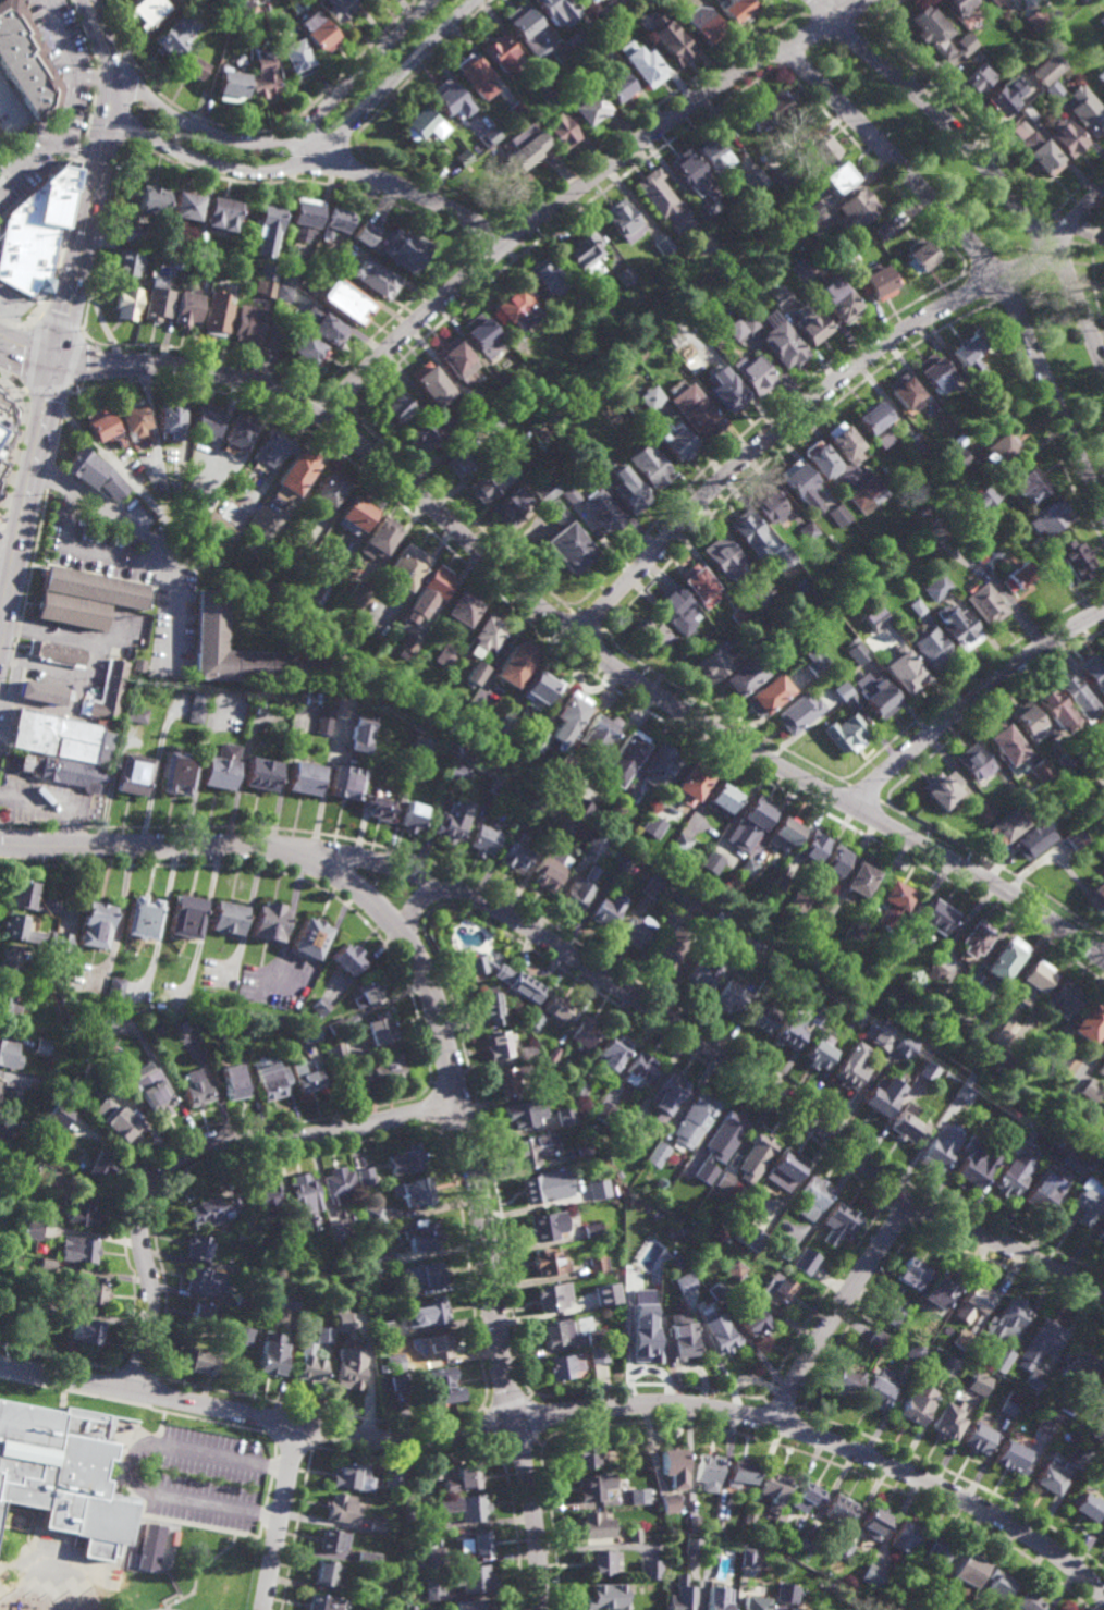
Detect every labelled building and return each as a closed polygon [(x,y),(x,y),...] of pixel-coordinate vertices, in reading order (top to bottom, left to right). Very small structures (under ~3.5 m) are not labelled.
[(35,122),(0,65),(0,0),(18,0),(26,12),(24,14),(36,34),(34,35),(36,38),(38,37),(46,50),(40,53),(61,87),(60,88),(56,110),(35,122)] [(125,7),(132,0),(165,0),(171,7),(146,29),(144,27),(138,33),(133,25),(137,21),(133,15),(127,20),(121,12),(126,8),(125,7)] [(197,9),(202,0),(216,0),(207,15),(197,9)] [(245,27),(233,25),(237,0),(249,1),(245,27)] [(314,1),(315,0),(348,0),(353,5),(344,13),(340,16),(341,17),(334,24),(314,1)] [(552,25),(532,0),(567,0),(576,11),(562,23),(560,20),(552,25)] [(597,11),(608,0),(613,0),(624,12),(609,25),(597,11)] [(719,5),(725,0),(747,0),(751,5),(750,7),(755,13),(741,25),(736,19),(732,22),(719,5)] [(957,15),(946,0),(977,0),(978,1),(967,9),(968,11),(962,15),(960,13),(957,15)] [(1039,4),(1043,0),(1049,0),(1066,19),(1058,26),(1039,4)] [(524,7),(525,5),(548,34),(535,45),(529,38),(528,39),(525,36),(519,39),(505,21),(506,21),(503,16),(520,2),(524,7)] [(930,8),(932,5),(954,32),(945,39),(955,51),(942,61),(925,40),(922,44),(913,34),(918,30),(908,17),(925,3),(930,8)] [(710,49),(707,45),(706,46),(691,28),(691,27),(685,19),(685,13),(694,5),(706,7),(725,30),(723,32),(726,36),(710,49)] [(1040,24),(1030,13),(1038,5),(1047,16),(1040,24)] [(200,24),(194,30),(196,33),(187,40),(189,42),(172,58),(164,50),(162,53),(157,48),(160,45),(154,38),(164,28),(164,27),(172,21),(173,21),(186,9),(200,24)] [(320,54),(316,49),(315,51),(299,33),(303,30),(296,23),(314,9),(334,35),(333,36),(338,41),(320,54)] [(679,66),(652,33),(668,19),(697,52),(679,66)] [(506,76),(502,71),(500,73),(480,48),(500,32),(515,51),(510,57),(514,62),(513,63),(517,67),(506,76)] [(574,56),(563,41),(575,32),(586,45),(574,56)] [(293,78),(290,72),(286,73),(274,47),(283,42),(282,39),(295,33),(309,63),(308,63),(311,70),(293,78)] [(598,57),(589,45),(601,35),(611,47),(598,57)] [(642,52),(648,48),(664,69),(662,71),(665,75),(649,88),(646,84),(643,85),(627,64),(628,63),(622,56),(636,45),(642,52)] [(565,63),(556,52),(564,46),(573,57),(565,63)] [(971,63),(966,57),(976,47),(982,53),(971,63)] [(252,100),(248,76),(253,76),(249,59),(258,57),(258,52),(269,50),(275,90),(267,91),(267,97),(252,100)] [(201,78),(199,77),(198,78),(179,66),(188,51),(207,63),(200,75),(203,76),(201,78)] [(1043,87),(1030,71),(1052,51),(1066,67),(1043,87)] [(471,57),(474,54),(491,76),(487,78),(494,88),(479,100),(471,90),(470,91),(454,71),(456,69),(454,64),(469,52),(471,57)] [(571,78),(562,67),(574,58),(582,69),(571,78)] [(989,65),(993,61),(1001,70),(972,97),(959,83),(983,60),(989,65)] [(536,85),(527,74),(537,67),(544,77),(536,85)] [(1095,75),(1103,67),(1103,85),(1095,75)] [(635,105),(625,112),(617,100),(614,102),(599,83),(620,69),(635,89),(633,90),(635,94),(629,98),(635,105)] [(240,97),(238,102),(217,99),(218,93),(216,93),(219,71),(243,74),(240,97)] [(1021,79),(1017,83),(1023,90),(1013,99),(1016,103),(998,118),(997,115),(993,120),(980,105),(984,100),(982,98),(998,84),(1001,85),(1010,76),(1013,77),(1017,74),(1021,79)] [(553,86),(548,79),(553,76),(557,82),(553,86)] [(449,82),(450,82),(470,109),(462,115),(463,116),(457,121),(453,114),(450,116),(447,113),(444,115),(430,97),(430,96),(427,91),(445,77),(449,82)] [(544,102),(533,88),(547,79),(556,93),(544,102)] [(1053,99),(1044,89),(1054,79),(1064,90),(1053,99)] [(1080,83),(1103,111),(1103,129),(1093,138),(1083,127),(1075,118),(1076,118),(1068,109),(1076,102),(1069,94),(1071,91),(1069,89),(1076,84),(1078,86),(1080,83)] [(608,109),(606,110),(610,112),(604,116),(601,114),(585,126),(569,108),(571,107),(565,99),(574,91),(580,99),(593,89),(608,109)] [(792,103),(786,107),(790,113),(769,126),(768,125),(755,133),(744,114),(758,106),(755,102),(775,89),(777,93),(783,89),(792,103)] [(516,121),(507,108),(518,100),(527,113),(516,121)] [(1031,121),(1021,110),(1028,103),(1038,115),(1031,121)] [(433,139),(425,131),(416,139),(415,138),(412,143),(400,131),(403,126),(401,124),(420,105),(444,128),(433,139)] [(557,115),(561,113),(566,121),(573,115),(579,125),(573,130),(579,138),(573,143),(575,146),(571,148),(568,146),(560,151),(543,127),(547,124),(544,121),(555,112),(557,115)] [(1088,143),(1070,158),(1048,134),(1053,130),(1050,126),(1059,119),(1062,122),(1066,118),(1088,143)] [(1031,132),(1033,130),(1041,139),(1043,137),(1065,163),(1048,177),(1045,173),(1043,175),(1025,153),(1027,151),(1018,142),(1019,142),(1009,130),(1021,120),(1031,132)] [(486,149),(476,137),(492,124),(502,137),(486,149)] [(518,172),(505,156),(526,139),(524,136),(535,126),(544,139),(532,148),(539,156),(518,172)] [(729,148),(725,151),(733,160),(715,174),(695,149),(701,144),(699,142),(711,133),(713,135),(716,132),(729,148)] [(821,165),(820,164),(810,173),(804,165),(811,159),(805,151),(826,133),(841,149),(821,165)] [(695,188),(691,184),(686,187),(667,163),(687,147),(707,171),(701,175),(704,180),(695,188)] [(461,168),(453,157),(464,148),(473,159),(461,168)] [(848,170),(851,167),(856,172),(852,175),(855,179),(835,195),(821,176),(841,161),(848,170)] [(26,299),(29,292),(45,295),(48,279),(44,278),(45,274),(49,275),(59,230),(63,231),(76,163),(64,162),(56,167),(3,216),(0,232),(0,284),(26,299)] [(785,194),(772,177),(790,163),(804,180),(785,194)] [(662,175),(658,180),(676,202),(678,200),(688,212),(686,214),(690,220),(674,234),(666,225),(668,223),(663,217),(660,219),(633,184),(650,170),(651,171),(655,167),(662,175)] [(743,177),(754,193),(769,183),(758,167),(743,177)] [(161,217),(135,211),(142,185),(167,191),(161,217)] [(199,197),(200,197),(195,222),(169,217),(174,192),(179,193),(180,186),(201,191),(199,197)] [(847,236),(835,221),(843,214),(836,207),(862,186),(881,209),(847,236)] [(320,201),(319,206),(320,207),(316,229),(315,229),(314,232),(312,232),(311,234),(309,234),(309,237),(307,237),(306,243),(293,239),(296,224),(289,223),(294,200),(295,201),(296,196),(320,201)] [(229,201),(238,204),(238,205),(245,207),(242,222),(235,220),(232,232),(203,225),(209,197),(221,200),(222,197),(229,198),(229,201)] [(627,206),(628,205),(630,208),(629,209),(645,229),(638,233),(639,234),(626,244),(602,212),(621,198),(627,206)] [(813,218),(807,210),(819,201),(825,210),(813,218)] [(704,221),(695,209),(702,202),(713,214),(704,221)] [(269,207),(281,210),(278,229),(279,229),(273,258),(262,257),(262,258),(258,257),(258,256),(256,256),(255,257),(243,255),(245,243),(244,243),(247,223),(255,224),(259,205),(261,205),(261,204),(269,205),(269,207)] [(345,233),(332,229),(329,239),(324,238),(324,241),(320,239),(320,237),(330,208),(351,214),(345,233)] [(817,241),(806,228),(818,218),(827,231),(817,241)] [(884,241),(874,230),(888,219),(897,230),(884,241)] [(143,245),(124,242),(127,222),(146,225),(143,245)] [(363,239),(353,233),(360,222),(370,228),(363,239)] [(413,275),(431,247),(397,225),(389,238),(393,240),(383,256),(413,275)] [(597,272),(596,276),(592,280),(588,278),(585,281),(577,271),(576,272),(562,254),(572,247),(569,243),(589,229),(601,245),(596,248),(600,255),(589,262),(597,272)] [(662,257),(652,244),(665,235),(674,248),(662,257)] [(940,254),(934,258),(935,259),(929,263),(931,267),(925,271),(923,268),(918,273),(917,272),(910,276),(900,265),(907,259),(904,255),(907,251),(905,247),(918,237),(921,241),(928,248),(932,245),(940,254)] [(173,259),(159,256),(161,242),(175,245),(173,259)] [(209,266),(192,262),(196,243),(213,247),(209,266)] [(848,266),(842,254),(855,247),(861,259),(848,266)] [(156,257),(140,254),(142,248),(157,251),(156,257)] [(140,271),(136,270),(135,278),(113,273),(113,270),(110,269),(112,257),(116,257),(119,249),(139,254),(139,255),(143,256),(140,271)] [(326,268),(319,263),(327,251),(333,257),(326,268)] [(562,281),(559,284),(561,288),(550,296),(548,293),(544,295),(526,270),(532,266),(530,261),(535,258),(537,261),(543,257),(562,281)] [(798,281),(789,269),(800,259),(810,271),(798,281)] [(365,262),(366,260),(397,283),(384,303),(352,280),(353,279),(347,275),(353,268),(355,269),(361,260),(365,262)] [(878,268),(882,265),(888,275),(893,272),(899,283),(893,286),(893,287),(892,288),(894,293),(876,303),(873,297),(869,300),(866,294),(863,296),(858,286),(861,284),(858,278),(863,275),(861,270),(874,262),(878,268)] [(277,281),(259,278),(261,263),(279,267),(277,281)] [(623,287),(613,275),(626,266),(635,278),(623,287)] [(294,287),(279,281),(284,268),(299,274),(294,287)] [(314,300),(295,287),(300,274),(321,288),(314,300)] [(366,318),(361,315),(360,317),(365,319),(356,331),(316,300),(334,275),(375,306),(366,318)] [(164,291),(173,292),(168,319),(160,318),(159,323),(142,320),(148,287),(150,287),(152,276),(167,280),(164,291)] [(273,298),(254,295),(256,280),(277,282),(273,298)] [(533,296),(527,303),(538,316),(516,333),(507,323),(505,325),(502,322),(498,325),(488,314),(492,309),(491,307),(515,287),(516,288),(523,283),(533,296)] [(290,302),(274,298),(277,284),(292,287),(290,302)] [(778,311),(766,297),(782,285),(793,299),(778,311)] [(139,290),(138,294),(139,294),(136,314),(135,312),(133,321),(114,318),(115,309),(113,309),(116,290),(120,290),(120,286),(139,290)] [(197,295),(203,296),(196,323),(188,322),(187,328),(186,327),(186,329),(181,328),(182,325),(172,323),(180,292),(181,292),(183,286),(199,291),(197,295)] [(837,291),(843,287),(857,307),(856,308),(860,312),(843,325),(839,321),(836,323),(821,304),(824,302),(821,296),(834,286),(837,291)] [(222,304),(232,306),(226,335),(223,334),(222,337),(204,334),(205,330),(201,330),(208,300),(210,302),(211,298),(222,300),(222,304)] [(257,346),(234,341),(235,335),(232,335),(238,305),(266,310),(257,346)] [(336,349),(331,345),(330,347),(307,332),(308,331),(297,323),(309,305),(321,312),(320,314),(343,329),(343,330),(347,333),(336,349)] [(781,321),(781,320),(789,331),(790,330),(800,342),(799,343),(810,356),(795,368),(792,364),(784,370),(777,361),(776,361),(766,349),(768,348),(760,340),(763,337),(762,335),(770,329),(761,318),(771,310),(781,321)] [(830,331),(822,336),(823,337),(811,347),(796,328),(797,327),(796,325),(807,317),(808,317),(814,311),(830,331)] [(749,334),(740,322),(750,314),(760,325),(749,334)] [(480,320),(481,319),(503,346),(486,360),(464,334),(466,332),(461,327),(476,315),(480,320)] [(284,336),(269,332),(273,318),(287,321),(284,336)] [(734,342),(723,329),(736,318),(747,332),(734,342)] [(985,336),(986,335),(995,347),(988,354),(983,348),(970,358),(978,366),(966,374),(949,353),(959,345),(958,343),(965,337),(966,340),(972,334),(971,332),(978,327),(985,336)] [(299,336),(302,334),(322,348),(327,353),(316,368),(311,365),(310,368),(289,353),(293,346),(289,344),(296,334),(299,336)] [(457,342),(458,341),(474,360),(473,361),(477,367),(457,381),(454,376),(453,377),(439,358),(441,357),(434,348),(444,341),(446,344),(454,337),(457,342)] [(692,377),(683,364),(694,354),(704,367),(692,377)] [(933,358),(936,356),(945,368),(947,367),(956,379),(946,386),(946,388),(933,397),(915,373),(917,371),(913,366),(930,354),(933,358)] [(776,382),(756,400),(729,366),(739,357),(745,365),(755,356),(776,382)] [(430,367),(431,366),(454,395),(434,410),(413,381),(414,380),(409,374),(426,361),(430,367)] [(727,377),(727,376),(747,400),(743,403),(746,406),(734,416),(731,411),(726,416),(708,392),(715,385),(708,377),(720,367),(727,377)] [(518,388),(507,396),(496,383),(501,379),(501,378),(506,373),(518,388)] [(904,379),(906,377),(911,384),(913,383),(920,391),(917,393),(920,397),(915,402),(918,405),(908,414),(905,409),(901,411),(886,392),(890,390),(886,385),(900,374),(904,379)] [(665,401),(655,384),(637,395),(647,412),(665,401)] [(703,402),(706,401),(714,413),(713,414),(723,427),(708,439),(706,437),(699,442),(667,402),(689,384),(703,402)] [(415,410),(404,421),(402,419),(396,425),(394,421),(389,428),(379,417),(383,413),(382,410),(388,405),(384,403),(391,396),(393,398),(398,393),(415,410)] [(480,419),(469,405),(482,394),(493,408),(480,419)] [(3,453),(0,458),(0,396),(7,400),(7,401),(8,405),(11,404),(14,417),(13,417),(12,423),(10,429),(15,432),(10,441),(12,442),(5,454),(3,453)] [(140,437),(135,438),(136,440),(131,442),(130,439),(125,440),(124,434),(123,434),(116,410),(121,409),(120,404),(139,400),(147,429),(139,431),(140,437)] [(887,420),(885,421),(888,426),(883,429),(892,441),(879,451),(868,435),(864,438),(851,420),(860,414),(858,410),(864,406),(867,408),(874,402),(887,420)] [(218,416),(219,417),(217,425),(219,426),(218,430),(216,430),(213,439),(206,437),(205,440),(199,439),(199,435),(189,433),(194,410),(197,410),(198,404),(219,408),(218,416)] [(422,420),(415,410),(421,405),(429,415),(422,420)] [(181,406),(181,418),(183,418),(183,423),(181,423),(181,435),(177,435),(177,442),(165,442),(165,434),(157,434),(157,406),(181,406)] [(103,413),(115,432),(116,437),(108,442),(106,438),(93,445),(82,425),(85,422),(83,418),(100,408),(103,413)] [(494,432),(484,420),(498,410),(506,422),(494,432)] [(255,422),(252,429),(253,429),(249,439),(250,439),(249,443),(247,442),(243,454),(242,453),(240,456),(230,452),(231,448),(220,444),(231,419),(233,420),(236,414),(255,422)] [(452,443),(439,426),(451,417),(464,434),(452,443)] [(438,446),(436,443),(422,454),(412,441),(415,439),(410,432),(429,418),(445,440),(438,446)] [(850,467),(846,463),(845,464),(827,441),(830,440),(825,434),(839,423),(859,448),(854,453),(860,459),(850,467)] [(679,429),(680,429),(695,447),(689,452),(692,455),(683,464),(679,459),(674,464),(659,444),(660,443),(652,433),(663,426),(667,431),(676,425),(679,429)] [(290,457),(283,452),(273,467),(272,466),(270,469),(260,463),(261,460),(258,458),(259,455),(254,452),(269,428),(296,446),(290,457)] [(575,453),(564,439),(578,428),(589,443),(575,453)] [(1019,445),(1014,450),(1016,452),(997,467),(998,469),(985,480),(977,468),(983,463),(981,458),(985,455),(981,450),(1002,434),(1003,435),(1008,431),(1019,445)] [(915,458),(904,443),(916,433),(927,448),(915,458)] [(820,447),(822,446),(841,471),(830,480),(827,477),(821,482),(804,459),(806,458),(801,453),(802,452),(802,451),(813,442),(814,443),(815,442),(820,447)] [(455,480),(442,463),(468,443),(476,454),(473,457),(477,464),(455,480)] [(660,489),(659,488),(654,491),(651,488),(649,489),(625,460),(646,443),(670,472),(667,474),(671,478),(666,482),(667,482),(660,489)] [(124,491),(110,504),(105,497),(103,500),(91,490),(90,492),(72,478),(71,480),(59,471),(77,447),(105,469),(124,491)] [(960,471),(950,458),(962,450),(972,463),(960,471)] [(315,459),(311,465),(316,467),(295,500),(291,497),(285,505),(272,496),(278,489),(273,486),(294,453),(298,456),(302,451),(315,459)] [(517,476),(500,490),(501,491),(481,506),(467,488),(484,474),(487,475),(504,460),(517,476)] [(797,466),(799,465),(806,472),(807,471),(810,476),(809,476),(815,484),(813,486),(817,489),(805,500),(801,496),(796,502),(780,482),(782,480),(777,475),(794,462),(797,466)] [(1027,469),(1029,468),(1034,476),(1038,474),(1043,480),(1040,482),(1046,490),(1026,506),(1020,499),(1015,502),(1004,487),(997,492),(1001,496),(998,499),(981,513),(971,500),(991,483),(994,489),(1005,479),(1023,464),(1027,469)] [(626,475),(627,472),(651,502),(633,517),(615,495),(616,494),(612,489),(618,483),(610,472),(618,465),(626,475)] [(346,481),(342,487),(344,488),(330,511),(329,509),(327,513),(314,505),(316,502),(310,499),(324,476),(327,477),(331,471),(346,481)] [(861,515),(846,496),(870,477),(885,496),(861,515)] [(263,497),(255,492),(262,479),(271,484),(263,497)] [(543,506),(532,492),(548,479),(559,493),(543,506)] [(199,501),(185,496),(191,480),(205,486),(199,501)] [(776,526),(774,521),(768,527),(750,503),(775,483),(783,495),(782,496),(790,507),(786,511),(790,516),(776,526)] [(573,507),(561,493),(571,486),(581,500),(573,507)] [(504,527),(491,508),(518,488),(529,503),(524,507),(526,511),(504,527)] [(600,493),(602,492),(623,518),(622,519),(626,525),(610,537),(605,532),(604,534),(582,507),(587,504),(585,501),(597,490),(600,493)] [(1044,536),(1038,528),(1034,530),(1027,519),(1030,517),(1030,516),(1056,495),(1066,508),(1064,512),(1067,516),(1044,536)] [(359,504),(361,500),(368,504),(366,507),(376,514),(360,536),(356,532),(353,538),(334,525),(338,520),(335,519),(351,497),(359,504)] [(560,531),(542,509),(554,499),(573,520),(560,531)] [(259,536),(245,527),(259,505),(273,514),(259,536)] [(838,530),(826,515),(838,505),(850,520),(838,530)] [(921,519),(916,513),(925,505),(930,513),(921,519)] [(755,550),(753,549),(749,552),(746,548),(744,550),(725,525),(745,511),(763,534),(760,537),(764,542),(755,550)] [(401,527),(397,533),(398,534),(383,560),(373,554),(369,561),(358,553),(379,521),(380,523),(383,516),(401,527)] [(571,579),(543,544),(569,524),(597,557),(571,579)] [(806,543),(797,532),(808,524),(818,534),(806,543)] [(1033,550),(1028,541),(1038,534),(1043,542),(1033,550)] [(732,551),(733,550),(736,554),(735,554),(746,568),(725,583),(700,552),(720,536),(732,551)] [(1071,541),(1077,538),(1083,549),(1085,546),(1090,554),(1088,555),(1092,563),(1087,566),(1089,570),(1075,579),(1071,573),(1070,574),(1062,557),(1057,560),(1051,549),(1054,548),(1053,545),(1068,537),(1071,541)] [(977,561),(966,548),(976,540),(986,553),(977,561)] [(306,563),(294,556),(302,543),(314,550),(306,563)] [(1044,562),(1034,550),(1043,543),(1052,555),(1044,562)] [(408,595),(401,591),(398,595),(387,588),(389,583),(381,579),(403,546),(429,563),(408,595)] [(778,575),(765,558),(781,546),(794,562),(778,575)] [(1022,583),(1021,582),(1015,588),(1013,586),(1007,590),(997,580),(1004,574),(1002,572),(1019,557),(1032,573),(1026,578),(1027,580),(1022,583)] [(453,577),(450,583),(452,585),(440,604),(436,602),(422,623),(417,619),(412,629),(401,623),(407,613),(406,613),(419,591),(418,591),(430,570),(432,572),(436,566),(453,577)] [(696,572),(698,570),(720,598),(704,610),(694,594),(689,598),(679,585),(682,583),(677,577),(691,566),(696,572)] [(44,567),(39,592),(140,611),(146,586),(44,567)] [(931,600),(919,586),(937,570),(949,585),(931,600)] [(755,607),(746,597),(755,589),(750,582),(759,575),(773,593),(755,607)] [(992,619),(991,618),(984,624),(960,595),(981,579),(1005,609),(992,619)] [(360,611),(345,601),(358,580),(373,589),(360,611)] [(318,609),(305,600),(316,582),(330,591),(318,609)] [(682,616),(678,614),(675,618),(655,601),(668,587),(690,606),(682,616)] [(194,591),(224,592),(222,652),(324,655),(323,686),(191,681),(194,591)] [(481,603),(478,609),(479,610),(466,632),(443,618),(457,595),(459,597),(463,591),(481,603)] [(37,593),(32,619),(102,632),(107,606),(37,593)] [(913,615),(904,603),(912,595),(922,609),(913,615)] [(955,610),(958,606),(976,628),(973,629),(978,635),(959,650),(955,646),(954,647),(935,624),(939,620),(930,610),(941,602),(943,605),(948,601),(955,610)] [(737,625),(728,612),(740,603),(749,616),(737,625)] [(872,634),(887,623),(875,605),(859,616),(872,634)] [(490,654),(483,650),(475,664),(466,657),(474,644),(470,642),(488,614),(504,625),(501,631),(503,632),(490,654)] [(663,627),(662,628),(673,635),(670,640),(672,641),(665,652),(636,634),(634,638),(629,635),(638,622),(637,620),(639,616),(640,616),(642,614),(663,627)] [(932,669),(929,665),(927,666),(925,665),(923,666),(918,659),(919,657),(911,648),(912,647),(907,640),(930,623),(949,649),(948,650),(952,655),(932,669)] [(749,653),(740,641),(753,631),(762,643),(749,653)] [(413,656),(398,648),(408,634),(421,643),(413,656)] [(696,649),(691,641),(702,634),(707,641),(696,649)] [(29,639),(25,659),(82,669),(86,650),(29,639)] [(854,665),(842,650),(855,639),(868,654),(854,665)] [(706,683),(689,662),(713,643),(729,664),(706,683)] [(446,672),(432,663),(444,644),(458,653),(446,672)] [(536,653),(531,660),(535,662),(526,675),(522,672),(513,687),(502,680),(500,684),(492,678),(514,646),(517,649),(520,644),(536,653)] [(813,652),(815,651),(827,664),(812,677),(801,663),(807,659),(801,652),(808,647),(813,652)] [(736,696),(721,677),(751,652),(766,672),(736,696)] [(1091,652),(1103,669),(1103,692),(1100,696),(1075,664),(1091,652)] [(923,677),(901,693),(888,675),(885,671),(886,669),(884,666),(894,660),(896,662),(897,662),(900,665),(909,659),(923,677)] [(115,717),(97,714),(97,716),(87,715),(87,713),(79,712),(82,700),(88,701),(89,699),(98,700),(107,660),(125,664),(115,717)] [(143,674),(131,673),(133,660),(144,661),(143,674)] [(476,690),(463,683),(474,664),(487,673),(476,690)] [(553,679),(555,676),(564,681),(555,695),(549,690),(537,710),(525,702),(527,699),(519,695),(523,690),(520,689),(535,667),(553,679)] [(1081,718),(1052,679),(1065,669),(1094,709),(1081,718)] [(757,715),(744,700),(748,696),(747,693),(774,672),(788,689),(757,715)] [(879,679),(880,679),(893,696),(892,697),(897,703),(879,718),(874,712),(872,713),(859,697),(860,696),(856,689),(874,674),(879,679)] [(20,679),(15,700),(60,708),(61,701),(71,703),(74,689),(20,679)] [(841,700),(831,688),(842,679),(851,691),(841,700)] [(1059,730),(1031,693),(1046,681),(1075,718),(1059,730)] [(389,693),(383,690),(388,684),(392,687),(389,693)] [(590,700),(586,706),(587,706),(574,727),(573,727),(563,743),(548,735),(559,718),(551,714),(565,691),(568,693),(571,688),(590,700)] [(809,699),(813,697),(822,706),(786,736),(776,723),(781,720),(774,712),(801,690),(809,699)] [(849,711),(841,700),(851,691),(860,702),(849,711)] [(201,724),(185,721),(191,692),(207,696),(201,724)] [(1030,742),(1007,712),(1025,699),(1044,726),(1040,729),(1042,733),(1030,742)] [(145,723),(120,718),(122,704),(147,709),(145,723)] [(330,735),(315,732),(320,705),(335,709),(330,735)] [(15,709),(8,750),(32,754),(107,770),(114,733),(102,730),(103,725),(15,709)] [(866,729),(858,736),(862,741),(849,751),(845,746),(837,752),(819,728),(829,720),(833,725),(850,711),(866,729)] [(505,735),(494,727),(503,713),(514,720),(505,735)] [(606,721),(611,714),(620,720),(615,727),(616,727),(605,742),(603,741),(596,753),(577,739),(585,727),(584,726),(590,716),(592,717),(596,713),(606,721)] [(368,716),(369,714),(372,715),(367,752),(363,752),(363,750),(347,748),(353,714),(368,716)] [(1001,723),(1003,721),(1025,751),(1020,754),(1025,761),(1014,769),(1009,762),(1005,765),(983,736),(985,734),(982,730),(998,718),(1001,723)] [(541,745),(529,738),(537,725),(549,732),(541,745)] [(648,738),(645,742),(646,743),(633,764),(631,763),(617,786),(599,774),(626,730),(628,732),(631,728),(648,738)] [(236,760),(234,760),(229,789),(197,783),(203,753),(216,755),(218,741),(238,745),(236,760)] [(428,763),(410,758),(415,741),(433,747),(428,763)] [(664,786),(657,781),(653,787),(639,778),(643,772),(640,770),(659,741),(675,751),(673,754),(680,760),(664,786)] [(985,774),(983,772),(972,781),(953,755),(971,741),(991,765),(989,767),(991,771),(985,774)] [(463,752),(456,750),(459,743),(466,747),(463,752)] [(1081,762),(1072,751),(1081,745),(1090,754),(1081,762)] [(1065,770),(1055,758),(1066,748),(1077,760),(1065,770)] [(174,751),(174,750),(182,751),(182,753),(193,755),(186,789),(184,789),(183,795),(172,792),(173,786),(169,785),(168,791),(156,789),(157,783),(156,783),(162,749),(174,751)] [(142,795),(112,789),(119,751),(149,757),(142,795)] [(470,767),(462,763),(467,751),(476,754),(470,767)] [(32,754),(27,779),(83,789),(82,795),(101,798),(107,770),(32,754)] [(272,790),(241,785),(245,754),(278,760),(272,790)] [(1039,783),(1028,767),(1041,757),(1053,772),(1039,783)] [(308,762),(320,764),(315,792),(284,787),(290,758),(303,760),(304,758),(309,759),(308,762)] [(711,770),(708,774),(711,776),(695,801),(694,800),(688,807),(680,801),(682,799),(672,792),(675,788),(673,787),(689,762),(690,763),(694,759),(711,770)] [(463,786),(443,778),(451,761),(470,769),(463,786)] [(357,799),(327,794),(333,763),(364,769),(357,799)] [(959,781),(954,786),(957,790),(947,801),(950,804),(944,811),(941,808),(939,810),(920,791),(922,789),(919,787),(934,771),(937,773),(939,772),(942,775),(948,769),(959,781)] [(499,797),(486,790),(493,775),(506,782),(499,797)] [(726,786),(727,784),(734,788),(733,789),(740,795),(727,813),(707,799),(719,781),(726,786)] [(630,802),(617,794),(626,782),(639,790),(630,802)] [(389,822),(375,819),(375,816),(367,814),(368,809),(363,808),(366,794),(394,800),(389,822)] [(774,806),(771,810),(773,811),(746,853),(724,839),(751,797),(755,799),(758,795),(774,806)] [(456,843),(453,841),(452,845),(439,840),(440,836),(437,835),(438,834),(432,832),(439,811),(445,813),(452,796),(470,802),(456,843)] [(581,819),(566,809),(575,796),(590,806),(581,819)] [(983,822),(971,808),(983,798),(994,812),(983,822)] [(419,831),(415,829),(413,833),(403,829),(405,825),(400,823),(407,800),(426,807),(420,822),(421,823),(419,831)] [(533,822),(522,814),(528,802),(541,810),(533,822)] [(660,825),(646,816),(653,803),(667,812),(660,825)] [(1027,814),(1023,815),(1029,823),(1005,841),(1004,840),(997,846),(985,829),(990,826),(989,825),(997,819),(996,816),(1008,808),(1009,809),(1015,804),(1018,803),(1027,814)] [(567,836),(554,827),(565,811),(578,821),(567,836)] [(639,830),(655,840),(665,824),(649,814),(639,830)] [(786,816),(787,815),(798,822),(796,826),(800,828),(785,852),(768,840),(772,833),(771,832),(782,814),(786,816)] [(1054,823),(1050,825),(1051,826),(1047,828),(1054,838),(1028,858),(1027,856),(1022,860),(1010,844),(1015,840),(1013,838),(1022,832),(1021,831),(1033,822),(1033,823),(1039,819),(1040,820),(1043,818),(1044,819),(1047,815),(1054,823)] [(491,831),(493,829),(498,832),(499,834),(501,835),(490,857),(481,852),(479,858),(471,855),(474,849),(466,845),(477,823),(491,831)] [(1072,850),(1062,836),(1075,825),(1087,840),(1072,850)] [(829,839),(812,868),(804,862),(807,859),(796,852),(806,835),(807,835),(810,828),(829,839)] [(692,840),(684,855),(670,846),(678,832),(692,840)] [(598,857),(585,847),(594,833),(609,841),(598,857)] [(519,875),(498,861),(511,840),(532,855),(519,875)] [(834,881),(825,875),(823,880),(818,876),(823,868),(819,865),(833,843),(850,852),(834,881)] [(559,863),(566,869),(550,894),(531,881),(536,873),(532,871),(543,855),(544,856),(551,846),(565,855),(559,863)] [(714,875),(699,864),(708,849),(724,860),(714,875)] [(623,873),(614,868),(622,856),(630,861),(623,873)] [(759,865),(750,877),(738,869),(747,857),(759,865)] [(878,868),(860,897),(841,886),(854,861),(855,861),(858,857),(878,868)] [(591,883),(589,882),(588,884),(594,888),(579,911),(572,907),(571,909),(566,906),(567,904),(560,898),(574,875),(584,882),(586,878),(584,877),(591,864),(600,870),(591,883)] [(1102,871),(1103,873),(1103,909),(1103,910),(1099,904),(1092,909),(1084,899),(1091,893),(1088,888),(1099,880),(1095,876),(1102,871)] [(781,890),(772,885),(780,873),(788,878),(781,890)] [(33,902),(37,904),(39,895),(52,897),(49,912),(9,906),(11,897),(7,896),(8,889),(12,889),(15,874),(29,877),(28,882),(36,883),(33,902)] [(652,900),(639,892),(651,875),(664,884),(652,900)] [(898,884),(900,881),(909,886),(907,889),(912,893),(891,931),(874,921),(885,904),(876,899),(887,878),(898,884)] [(700,895),(698,898),(700,899),(688,918),(673,907),(685,889),(688,892),(690,888),(700,895)] [(195,938),(184,936),(184,939),(177,937),(177,935),(164,932),(170,905),(171,906),(173,893),(204,899),(195,938)] [(140,900),(146,902),(147,897),(159,899),(158,905),(159,906),(152,939),(140,937),(140,938),(133,937),(133,936),(121,933),(127,898),(130,899),(131,894),(142,896),(140,900)] [(799,915),(786,907),(796,894),(808,901),(799,915)] [(608,901),(609,899),(622,907),(613,921),(617,923),(611,933),(600,926),(599,927),(594,924),(596,923),(587,918),(601,897),(608,901)] [(937,904),(939,901),(945,906),(944,908),(952,913),(937,935),(924,926),(921,931),(912,924),(915,921),(913,920),(928,897),(937,904)] [(824,920),(813,913),(823,898),(834,905),(824,920)] [(237,935),(206,929),(212,899),(243,906),(237,935)] [(102,949),(75,944),(77,931),(82,932),(83,925),(78,924),(84,900),(111,906),(102,949)] [(280,910),(285,910),(283,918),(286,918),(285,923),(283,922),(279,942),(248,935),(255,905),(260,906),(261,900),(281,905),(280,910)] [(26,915),(24,930),(45,933),(44,944),(3,936),(4,929),(1,927),(2,919),(7,920),(8,912),(26,915)] [(732,938),(711,926),(720,912),(740,924),(732,938)] [(654,923),(650,931),(636,950),(616,936),(629,918),(637,923),(642,914),(654,923)] [(310,920),(310,919),(312,920),(315,917),(322,920),(321,923),(322,924),(322,925),(329,929),(315,960),(287,948),(303,917),(310,920)] [(991,930),(988,934),(989,935),(974,956),(971,954),(967,959),(956,950),(960,945),(954,942),(969,921),(971,922),(974,918),(991,930)] [(855,945),(841,935),(850,919),(866,929),(855,945)] [(668,972),(662,967),(661,969),(653,963),(655,961),(649,957),(672,923),(692,936),(668,972)] [(66,951),(52,949),(54,933),(69,935),(66,951)] [(751,959),(737,950),(746,935),(761,944),(751,959)] [(1023,947),(1019,953),(1020,954),(999,984),(997,983),(986,999),(976,993),(988,976),(979,970),(1001,939),(1002,941),(1006,935),(1023,947)] [(7,972),(0,971),(0,949),(8,950),(9,944),(17,946),(16,953),(20,954),(15,973),(12,972),(11,974),(19,976),(19,978),(21,978),(20,985),(4,982),(7,972)] [(346,948),(351,944),(359,953),(355,957),(360,962),(347,975),(328,957),(341,944),(346,948)] [(495,968),(498,963),(514,973),(515,971),(537,984),(537,985),(542,988),(532,1005),(504,987),(506,985),(491,975),(492,972),(487,967),(487,971),(468,975),(464,960),(483,955),(484,959),(495,968)] [(1053,969),(1048,974),(1050,975),(1036,994),(1035,993),(1025,1009),(1015,1003),(1022,992),(1015,985),(1018,980),(1017,979),(1029,961),(1031,962),(1035,957),(1053,969)] [(724,964),(706,993),(698,988),(697,991),(689,985),(690,983),(683,979),(696,959),(700,962),(701,960),(706,963),(709,958),(712,960),(714,958),(724,964)] [(934,986),(921,978),(932,962),(945,972),(934,986)] [(745,991),(749,994),(735,1015),(729,1010),(726,1016),(716,1008),(720,1005),(713,1000),(727,980),(732,983),(738,974),(750,983),(745,991)] [(120,1006),(106,1003),(111,976),(125,980),(120,1006)] [(303,1001),(278,991),(284,976),(308,988),(303,1001)] [(1081,991),(1078,994),(1081,997),(1067,1016),(1065,1013),(1062,1018),(1056,1015),(1055,1017),(1041,1007),(1045,1000),(1043,999),(1057,980),(1060,982),(1064,978),(1081,991)] [(376,985),(378,984),(381,991),(379,992),(383,999),(366,1008),(365,1005),(357,1009),(352,998),(358,995),(355,987),(371,979),(376,985)] [(494,993),(495,992),(496,1000),(501,999),(504,1024),(488,1027),(487,1018),(482,1018),(479,994),(481,994),(480,988),(493,986),(494,993)] [(13,1024),(0,1022),(0,987),(15,991),(13,1000),(11,999),(10,1005),(16,1006),(13,1024)] [(559,999),(560,997),(566,1000),(564,1004),(572,1008),(563,1023),(541,1010),(551,995),(559,999)] [(319,1017),(309,1007),(319,996),(330,1006),(319,1017)] [(1095,999),(1103,1006),(1103,1025),(1089,1046),(1067,1031),(1088,1001),(1092,1005),(1095,999)] [(768,1011),(770,1007),(780,1013),(765,1035),(744,1021),(755,1004),(768,1011)] [(856,1028),(844,1019),(852,1006),(864,1015),(856,1028)] [(113,1027),(94,1025),(95,1010),(114,1011),(113,1027)] [(389,1023),(391,1023),(396,1038),(381,1044),(380,1043),(370,1046),(363,1022),(375,1019),(372,1013),(384,1010),(389,1023)] [(537,1030),(526,1024),(533,1011),(544,1018),(537,1030)] [(797,1029),(805,1033),(794,1052),(780,1043),(777,1046),(772,1043),(774,1040),(772,1038),(783,1019),(786,1021),(792,1011),(804,1019),(797,1029)] [(346,1027),(342,1020),(354,1013),(357,1020),(346,1027)] [(812,1032),(802,1025),(811,1013),(820,1019),(812,1032)] [(181,1038),(173,1021),(187,1015),(194,1033),(181,1038)] [(596,1040),(594,1040),(587,1050),(568,1037),(582,1016),(593,1022),(590,1028),(598,1033),(597,1035),(598,1036),(596,1040)] [(1016,1027),(1001,1047),(996,1044),(993,1049),(989,1046),(992,1042),(985,1037),(1001,1016),(1016,1027)] [(331,1035),(326,1025),(340,1018),(345,1028),(331,1035)] [(220,1038),(216,1024),(230,1019),(235,1034),(220,1038)] [(299,1044),(296,1027),(312,1023),(316,1040),(299,1044)] [(510,1043),(513,1042),(514,1048),(511,1048),(513,1057),(489,1061),(486,1045),(488,1045),(486,1035),(506,1031),(510,1043)] [(825,1048),(832,1053),(821,1070),(813,1066),(810,1070),(802,1066),(806,1061),(799,1057),(810,1038),(812,1041),(819,1031),(831,1038),(825,1048)] [(883,1052),(870,1044),(878,1031),(891,1040),(883,1052)] [(901,1061),(885,1052),(897,1032),(913,1042),(901,1061)] [(620,1038),(621,1036),(631,1043),(612,1073),(598,1065),(600,1061),(596,1058),(611,1034),(620,1038)] [(47,1055),(34,1053),(37,1036),(50,1038),(47,1055)] [(530,1046),(532,1045),(536,1058),(522,1061),(518,1049),(517,1049),(515,1042),(529,1038),(530,1046)] [(18,1069),(20,1056),(12,1054),(14,1042),(0,1039),(0,1066),(18,1069)] [(329,1064),(326,1046),(342,1043),(346,1059),(329,1064)] [(1096,1054),(1103,1043),(1103,1078),(1095,1071),(1103,1059),(1096,1054)] [(950,1055),(946,1052),(950,1044),(955,1047),(950,1055)] [(552,1064),(544,1059),(553,1046),(560,1050),(552,1064)] [(1065,1081),(1050,1070),(1066,1048),(1081,1059),(1065,1081)] [(646,1057),(647,1056),(652,1059),(650,1061),(657,1066),(655,1067),(662,1071),(655,1081),(649,1077),(640,1090),(634,1086),(634,1087),(623,1080),(627,1073),(625,1072),(638,1052),(646,1057)] [(1032,1064),(1015,1086),(1001,1076),(1018,1053),(1032,1064)] [(403,1083),(389,1086),(388,1082),(372,1085),(373,1091),(356,1094),(353,1077),(370,1072),(368,1060),(400,1054),(404,1079),(402,1080),(403,1083)] [(850,1092),(827,1077),(841,1056),(863,1071),(850,1092)] [(304,1062),(311,1060),(315,1070),(317,1069),(322,1087),(298,1095),(290,1066),(300,1062),(299,1059),(303,1058),(304,1062)] [(930,1083),(916,1074),(924,1061),(937,1070),(930,1083)] [(156,1080),(157,1079),(172,1104),(164,1108),(165,1110),(160,1114),(159,1111),(150,1116),(136,1091),(143,1086),(134,1071),(147,1064),(156,1080)] [(245,1097),(225,1101),(224,1096),(221,1097),(221,1093),(222,1093),(220,1077),(218,1077),(217,1071),(219,1071),(219,1068),(240,1064),(245,1097)] [(496,1098),(491,1072),(527,1064),(530,1078),(525,1080),(527,1089),(515,1091),(516,1094),(496,1098)] [(261,1102),(254,1076),(283,1067),(289,1084),(281,1086),(283,1095),(261,1102)] [(197,1070),(201,1069),(203,1072),(199,1073),(204,1089),(209,1086),(212,1098),(207,1101),(207,1102),(199,1104),(200,1106),(196,1107),(196,1105),(186,1108),(179,1085),(185,1083),(182,1072),(196,1068),(197,1070)] [(98,1081),(94,1074),(98,1070),(103,1077),(98,1081)] [(675,1074),(676,1073),(685,1079),(684,1080),(690,1084),(668,1118),(652,1107),(661,1093),(657,1090),(668,1070),(675,1074)] [(111,1101),(100,1085),(112,1077),(123,1092),(111,1101)] [(582,1099),(566,1090),(574,1077),(590,1086),(582,1099)] [(900,1089),(880,1120),(856,1104),(867,1087),(868,1089),(874,1079),(881,1083),(884,1078),(900,1089)] [(1092,1103),(1078,1094),(1089,1078),(1103,1087),(1092,1103)] [(968,1089),(973,1093),(965,1106),(950,1096),(962,1079),(971,1084),(968,1089)] [(1009,1098),(1001,1092),(1006,1084),(1015,1090),(1009,1098)] [(3,1096),(0,1096),(0,1085),(21,1090),(17,1106),(2,1103),(3,1096)] [(721,1105),(703,1132),(702,1131),(691,1147),(691,1146),(688,1151),(673,1141),(675,1136),(672,1134),(676,1127),(675,1127),(678,1121),(679,1122),(683,1118),(682,1118),(696,1096),(697,1096),(700,1092),(721,1105)] [(115,1109),(116,1108),(137,1126),(138,1124),(143,1129),(138,1134),(139,1135),(132,1143),(131,1142),(125,1147),(96,1121),(97,1120),(88,1113),(102,1097),(115,1109)] [(525,1129),(524,1128),(508,1131),(503,1107),(538,1099),(542,1118),(536,1120),(537,1127),(525,1129)] [(61,1129),(44,1118),(54,1101),(72,1113),(61,1129)] [(604,1126),(592,1117),(602,1101),(615,1109),(604,1126)] [(916,1110),(910,1119),(919,1124),(921,1121),(927,1124),(924,1129),(925,1129),(917,1142),(911,1139),(908,1144),(900,1139),(898,1141),(893,1138),(894,1136),(885,1131),(898,1110),(899,1111),(904,1103),(916,1110)] [(559,1127),(555,1111),(571,1108),(574,1123),(559,1127)] [(735,1115),(738,1110),(745,1116),(743,1120),(749,1124),(740,1139),(739,1138),(735,1145),(729,1142),(725,1148),(715,1142),(720,1135),(714,1131),(727,1109),(735,1115)] [(636,1146),(621,1136),(631,1120),(647,1131),(636,1146)] [(11,1139),(0,1136),(0,1121),(13,1123),(11,1139)] [(964,1131),(935,1177),(915,1164),(939,1124),(947,1130),(952,1122),(964,1131)] [(1023,1147),(1036,1156),(1031,1163),(1032,1164),(1023,1178),(1025,1179),(1009,1200),(1003,1195),(1001,1199),(992,1193),(995,1190),(989,1185),(1009,1155),(1004,1151),(1011,1139),(1013,1140),(1021,1128),(1032,1135),(1023,1147)] [(545,1135),(554,1133),(559,1151),(549,1153),(549,1154),(538,1157),(539,1166),(518,1170),(515,1159),(514,1159),(513,1153),(514,1153),(512,1142),(529,1138),(544,1133),(545,1135)] [(772,1141),(770,1143),(775,1147),(749,1187),(737,1179),(741,1172),(736,1169),(751,1146),(749,1144),(756,1134),(763,1139),(764,1136),(772,1141)] [(981,1154),(983,1151),(995,1158),(973,1191),(966,1187),(962,1191),(953,1185),(956,1180),(949,1176),(962,1156),(956,1152),(968,1134),(974,1139),(970,1146),(981,1154)] [(701,1168),(687,1159),(700,1140),(713,1150),(701,1168)] [(657,1169),(645,1162),(658,1142),(670,1150),(657,1169)] [(420,1156),(422,1155),(424,1160),(421,1160),(422,1165),(421,1165),(422,1169),(400,1175),(398,1169),(396,1170),(393,1155),(407,1151),(406,1145),(416,1143),(418,1153),(420,1153),(420,1156)] [(590,1146),(592,1146),(593,1153),(591,1153),(591,1154),(578,1157),(576,1148),(590,1145),(590,1146)] [(1043,1216),(1036,1212),(1034,1216),(1026,1209),(1028,1206),(1020,1201),(1056,1146),(1078,1162),(1043,1216)] [(110,1175),(106,1172),(101,1183),(83,1173),(95,1147),(113,1156),(112,1158),(116,1160),(110,1175)] [(797,1181),(794,1179),(790,1183),(793,1184),(786,1194),(763,1179),(784,1147),(805,1162),(801,1167),(805,1169),(797,1181)] [(1088,1171),(1081,1166),(1089,1156),(1095,1162),(1088,1171)] [(343,1172),(351,1171),(356,1195),(349,1196),(351,1203),(335,1207),(333,1196),(326,1199),(321,1178),(329,1176),(327,1170),(342,1167),(343,1172)] [(358,1188),(355,1170),(370,1167),(375,1184),(358,1188)] [(308,1179),(311,1178),(318,1203),(292,1209),(285,1184),(290,1183),(287,1177),(306,1172),(308,1179)] [(726,1194),(714,1187),(723,1172),(735,1179),(726,1194)] [(833,1189),(826,1199),(825,1197),(810,1220),(802,1215),(796,1210),(802,1201),(796,1196),(810,1173),(833,1189)] [(540,1193),(541,1193),(543,1202),(535,1204),(535,1205),(531,1206),(531,1205),(525,1206),(523,1195),(522,1195),(520,1190),(522,1190),(519,1180),(538,1176),(540,1187),(539,1187),(540,1193)] [(428,1185),(432,1184),(433,1192),(429,1193),(431,1202),(404,1208),(397,1184),(426,1177),(428,1185)] [(1083,1178),(1103,1191),(1103,1195),(1094,1210),(1095,1212),(1083,1231),(1075,1226),(1077,1222),(1060,1213),(1083,1178)] [(590,1201),(610,1197),(606,1179),(587,1183),(590,1201)] [(281,1216),(256,1221),(253,1210),(252,1210),(246,1188),(275,1181),(282,1206),(279,1206),(281,1216)] [(95,1226),(86,1224),(86,1226),(73,1224),(74,1221),(68,1220),(68,1218),(65,1217),(68,1206),(62,1205),(65,1194),(88,1199),(87,1202),(91,1203),(89,1212),(97,1214),(95,1226)] [(240,1212),(231,1214),(230,1212),(221,1214),(222,1216),(217,1218),(219,1224),(207,1227),(205,1221),(192,1226),(186,1209),(196,1206),(196,1204),(198,1203),(197,1200),(201,1197),(203,1202),(217,1197),(220,1206),(229,1204),(228,1200),(235,1197),(240,1212)] [(848,1206),(848,1205),(852,1207),(852,1206),(856,1207),(855,1208),(858,1210),(857,1212),(863,1216),(856,1227),(854,1226),(848,1233),(843,1229),(832,1245),(822,1239),(830,1226),(821,1220),(836,1197),(848,1206)] [(366,1228),(363,1209),(380,1205),(384,1224),(366,1228)] [(565,1233),(555,1236),(556,1240),(531,1245),(527,1218),(552,1213),(552,1215),(562,1213),(565,1233)] [(40,1239),(24,1237),(27,1219),(44,1222),(40,1239)] [(331,1241),(327,1224),(343,1219),(347,1237),(331,1241)] [(424,1224),(434,1221),(439,1251),(422,1253),(422,1252),(408,1255),(403,1230),(413,1229),(412,1221),(422,1220),(424,1224)] [(1091,1240),(1103,1221),(1103,1249),(1091,1240)] [(314,1245),(308,1227),(326,1222),(331,1241),(314,1245)] [(585,1239),(582,1227),(600,1222),(602,1234),(585,1239)] [(753,1253),(764,1235),(745,1223),(734,1241),(753,1253)] [(252,1238),(248,1226),(257,1224),(260,1237),(252,1238)] [(729,1241),(721,1237),(725,1228),(734,1232),(729,1241)] [(98,1238),(97,1245),(99,1246),(99,1254),(97,1254),(96,1263),(60,1258),(62,1246),(62,1244),(61,1244),(62,1237),(64,1237),(64,1233),(98,1238)] [(245,1242),(234,1240),(236,1233),(246,1236),(245,1242)] [(207,1261),(186,1255),(188,1245),(186,1245),(189,1234),(212,1241),(207,1261)] [(786,1259),(773,1251),(783,1237),(795,1245),(786,1259)] [(44,1252),(34,1251),(35,1241),(45,1242),(44,1252)] [(563,1249),(565,1248),(569,1270),(538,1277),(537,1268),(535,1268),(533,1264),(529,1265),(528,1261),(532,1261),(530,1253),(542,1251),(543,1254),(557,1251),(556,1249),(563,1248),(563,1249)] [(804,1269),(792,1263),(799,1251),(811,1258),(804,1269)] [(377,1269),(373,1256),(391,1252),(394,1265),(377,1269)] [(592,1274),(589,1257),(608,1254),(610,1270),(592,1274)] [(916,1289),(895,1275),(909,1254),(930,1268),(916,1289)] [(52,1270),(39,1268),(41,1256),(54,1259),(52,1270)] [(736,1280),(723,1269),(734,1257),(746,1267),(736,1280)] [(440,1266),(443,1266),(444,1275),(441,1276),(442,1283),(418,1288),(414,1264),(439,1259),(440,1266)] [(224,1291),(219,1289),(214,1293),(210,1292),(210,1294),(186,1289),(192,1265),(228,1274),(226,1277),(228,1277),(224,1291)] [(253,1277),(242,1274),(244,1266),(255,1269),(253,1277)] [(949,1273),(952,1269),(961,1277),(942,1307),(919,1292),(922,1286),(927,1288),(941,1266),(949,1273)] [(680,1293),(673,1277),(689,1269),(697,1286),(680,1293)] [(781,1274),(797,1285),(784,1304),(777,1300),(774,1305),(764,1298),(765,1296),(758,1291),(773,1269),(781,1274)] [(107,1291),(109,1291),(109,1296),(107,1296),(107,1304),(81,1303),(81,1298),(68,1296),(69,1281),(79,1281),(79,1280),(94,1280),(95,1276),(108,1277),(107,1291)] [(715,1300),(706,1288),(719,1278),(727,1290),(715,1300)] [(982,1313),(976,1310),(967,1323),(953,1314),(961,1301),(959,1300),(973,1278),(995,1292),(982,1313)] [(540,1313),(536,1286),(569,1280),(572,1299),(566,1300),(567,1306),(562,1307),(562,1308),(540,1313)] [(625,1299),(625,1282),(638,1282),(638,1299),(625,1299)] [(252,1307),(235,1304),(238,1290),(255,1293),(252,1307)] [(297,1310),(281,1307),(283,1291),(299,1293),(297,1310)] [(608,1293),(617,1291),(620,1302),(610,1303),(611,1306),(593,1310),(591,1293),(608,1291),(608,1293)] [(443,1299),(444,1299),(449,1320),(425,1325),(424,1320),(414,1322),(410,1307),(420,1305),(420,1302),(432,1300),(431,1295),(442,1293),(443,1299)] [(766,1331),(760,1337),(756,1330),(749,1336),(735,1318),(741,1313),(735,1304),(747,1293),(771,1322),(763,1328),(766,1331)] [(1015,1301),(1016,1296),(1023,1301),(1020,1305),(1027,1308),(1010,1339),(1005,1337),(1001,1344),(1014,1352),(1003,1373),(989,1366),(998,1347),(981,1337),(986,1327),(985,1326),(991,1314),(996,1317),(1007,1296),(1015,1301)] [(206,1302),(213,1303),(208,1327),(189,1324),(194,1300),(203,1302),(203,1300),(207,1300),(206,1302)] [(894,1326),(879,1316),(891,1300),(905,1310),(894,1326)] [(351,1332),(352,1312),(346,1312),(346,1304),(336,1304),(335,1331),(351,1332)] [(712,1313),(719,1310),(731,1334),(734,1331),(739,1341),(728,1347),(729,1350),(723,1353),(722,1350),(716,1353),(699,1320),(700,1319),(697,1314),(710,1307),(712,1313)] [(83,1317),(84,1316),(103,1320),(98,1344),(77,1340),(77,1338),(69,1336),(73,1315),(83,1317)] [(1047,1356),(1041,1353),(1034,1365),(1031,1363),(1027,1371),(1016,1364),(1020,1356),(1018,1355),(1041,1315),(1064,1329),(1047,1356)] [(569,1342),(544,1348),(543,1340),(541,1340),(539,1331),(542,1330),(540,1323),(569,1316),(574,1337),(568,1338),(569,1342)] [(378,1340),(375,1323),(391,1319),(394,1337),(378,1340)] [(691,1325),(692,1325),(692,1329),(691,1329),(694,1340),(699,1339),(700,1350),(695,1351),(695,1353),(664,1357),(662,1336),(670,1335),(668,1323),(690,1319),(691,1325)] [(647,1337),(653,1337),(654,1357),(637,1357),(637,1356),(631,1357),(631,1329),(636,1329),(636,1323),(647,1323),(647,1337)] [(252,1345),(232,1342),(236,1325),(255,1328),(252,1345)] [(331,1342),(317,1342),(318,1326),(331,1327),(331,1342)] [(601,1329),(604,1328),(608,1340),(602,1341),(602,1342),(589,1344),(586,1330),(600,1327),(601,1329)] [(880,1349),(867,1341),(875,1327),(887,1335),(880,1349)] [(964,1350),(952,1341),(961,1327),(973,1336),(964,1350)] [(283,1374),(273,1372),(273,1375),(265,1374),(266,1371),(258,1368),(265,1329),(285,1332),(284,1341),(286,1341),(285,1353),(286,1354),(283,1374)] [(425,1360),(422,1352),(428,1351),(426,1335),(447,1330),(452,1354),(425,1360)] [(920,1363),(904,1353),(911,1340),(928,1349),(920,1363)] [(592,1364),(589,1348),(606,1343),(610,1361),(592,1364)] [(224,1360),(217,1359),(213,1375),(182,1368),(185,1347),(201,1349),(201,1347),(206,1348),(205,1350),(209,1351),(210,1344),(226,1348),(224,1360)] [(1083,1353),(1084,1351),(1099,1360),(1083,1384),(1072,1376),(1069,1381),(1058,1374),(1065,1363),(1059,1360),(1065,1351),(1070,1354),(1075,1348),(1083,1353)] [(320,1381),(311,1379),(311,1382),(305,1381),(306,1378),(296,1376),(302,1352),(314,1354),(314,1355),(326,1359),(320,1381)] [(389,1373),(385,1355),(401,1352),(404,1369),(389,1373)] [(585,1369),(573,1372),(573,1376),(552,1380),(550,1374),(549,1374),(547,1362),(549,1362),(548,1356),(569,1353),(581,1352),(585,1369)] [(952,1377),(937,1371),(946,1353),(960,1360),(952,1377)] [(353,1362),(363,1364),(358,1389),(346,1387),(347,1381),(334,1379),(338,1360),(344,1361),(344,1355),(354,1357),(353,1362)] [(380,1372),(379,1364),(387,1363),(388,1372),(380,1372)] [(454,1386),(458,1385),(461,1398),(433,1403),(431,1387),(426,1388),(425,1380),(429,1380),(427,1369),(452,1364),(454,1378),(452,1378),(454,1386)] [(856,1373),(858,1368),(862,1372),(860,1377),(861,1377),(851,1396),(829,1382),(838,1364),(856,1373)] [(887,1378),(895,1381),(893,1385),(894,1386),(887,1398),(891,1400),(886,1410),(882,1406),(881,1409),(872,1404),(872,1405),(864,1401),(866,1400),(858,1396),(871,1374),(874,1376),(880,1365),(892,1372),(887,1378)] [(1036,1390),(1021,1381),(1030,1366),(1045,1376),(1036,1390)] [(982,1396),(966,1387),(974,1369),(992,1378),(982,1396)] [(392,1390),(389,1375),(405,1372),(407,1388),(392,1390)] [(919,1425),(896,1412),(916,1379),(936,1391),(930,1401),(932,1402),(919,1425)] [(1097,1390),(1103,1381),(1103,1408),(1093,1401),(1100,1392),(1097,1390)] [(7,1486),(45,1492),(42,1513),(87,1522),(83,1543),(114,1546),(120,1528),(128,1529),(134,1505),(137,1488),(119,1484),(108,1480),(110,1463),(102,1462),(106,1440),(114,1439),(116,1424),(118,1406),(64,1396),(0,1385),(0,1515),(7,1486)] [(1008,1417),(997,1411),(1008,1390),(1019,1396),(1008,1417)] [(1071,1416),(1057,1408),(1066,1393),(1080,1403),(1071,1416)] [(964,1403),(960,1409),(961,1410),(958,1416),(964,1418),(953,1440),(943,1436),(942,1439),(934,1435),(935,1431),(929,1427),(944,1400),(949,1402),(952,1397),(964,1403)] [(1046,1436),(1034,1429),(1041,1416),(1053,1423),(1046,1436)] [(984,1454),(976,1450),(974,1453),(967,1449),(968,1446),(960,1442),(973,1419),(996,1433),(984,1454)] [(1097,1421),(1103,1425),(1103,1445),(1089,1435),(1097,1421)] [(600,1465),(575,1468),(574,1463),(572,1463),(571,1454),(574,1454),(573,1442),(592,1440),(592,1437),(610,1435),(612,1450),(598,1451),(600,1465)] [(1020,1475),(998,1466),(999,1465),(992,1462),(1003,1438),(1027,1449),(1020,1462),(1025,1464),(1020,1475)] [(674,1448),(683,1448),(685,1487),(683,1487),(683,1489),(671,1490),(671,1488),(668,1488),(667,1473),(660,1474),(659,1449),(667,1449),(667,1446),(674,1446),(674,1448)] [(1065,1461),(1075,1446),(1080,1449),(1082,1446),(1091,1451),(1079,1470),(1065,1461)] [(713,1454),(722,1455),(717,1484),(715,1484),(714,1491),(701,1490),(701,1489),(695,1488),(696,1484),(702,1485),(702,1483),(694,1482),(697,1452),(706,1453),(707,1450),(713,1451),(713,1454)] [(746,1462),(757,1463),(752,1484),(750,1483),(749,1489),(725,1485),(729,1459),(738,1461),(739,1457),(746,1459),(746,1462)] [(1062,1470),(1057,1476),(1062,1479),(1059,1484),(1062,1485),(1058,1489),(1057,1488),(1053,1496),(1030,1483),(1040,1466),(1041,1466),(1045,1460),(1062,1470)] [(443,1491),(442,1482),(457,1479),(456,1465),(468,1464),(468,1462),(478,1461),(480,1482),(478,1482),(478,1488),(443,1491)] [(361,1465),(361,1463),(367,1463),(366,1474),(367,1474),(367,1477),(372,1478),(371,1490),(330,1486),(331,1473),(332,1473),(333,1462),(361,1465)] [(426,1479),(425,1463),(440,1462),(441,1478),(426,1479)] [(401,1488),(383,1487),(385,1465),(403,1466),(401,1488)] [(783,1501),(782,1501),(780,1505),(769,1502),(771,1497),(759,1492),(766,1468),(792,1477),(783,1501)] [(579,1502),(576,1476),(613,1472),(614,1487),(602,1489),(603,1499),(579,1502)] [(815,1507),(810,1503),(805,1513),(790,1504),(805,1479),(825,1491),(815,1507)] [(630,1504),(629,1489),(649,1487),(650,1503),(630,1504)] [(1080,1494),(1081,1491),(1091,1498),(1093,1496),(1103,1502),(1101,1504),(1102,1505),(1091,1522),(1083,1517),(1081,1520),(1076,1516),(1078,1513),(1069,1508),(1071,1504),(1067,1501),(1075,1490),(1080,1494)] [(664,1514),(659,1496),(673,1492),(678,1511),(664,1514)] [(858,1504),(846,1526),(823,1514),(835,1492),(858,1504)] [(352,1504),(358,1505),(355,1523),(324,1519),(328,1501),(331,1502),(332,1494),(354,1496),(352,1504)] [(484,1502),(489,1502),(489,1510),(486,1511),(487,1520),(462,1523),(461,1510),(440,1512),(439,1499),(451,1498),(451,1497),(483,1494),(484,1502)] [(729,1520),(715,1517),(717,1504),(732,1507),(729,1520)] [(886,1510),(884,1513),(892,1517),(878,1541),(863,1533),(864,1532),(859,1528),(861,1526),(860,1525),(871,1505),(879,1510),(881,1507),(886,1510)] [(752,1526),(743,1522),(748,1508),(758,1511),(752,1526)] [(614,1538),(582,1539),(581,1528),(580,1521),(585,1520),(584,1512),(597,1512),(598,1519),(613,1519),(614,1538)] [(382,1532),(368,1529),(370,1515),(384,1517),(382,1532)] [(699,1533),(688,1533),(689,1515),(699,1515),(699,1533)] [(778,1535),(770,1529),(776,1519),(785,1524),(778,1535)] [(417,1533),(416,1522),(433,1520),(434,1531),(417,1533)] [(919,1543),(915,1540),(907,1553),(888,1544),(903,1520),(924,1532),(919,1543)] [(164,1526),(144,1524),(138,1570),(158,1572),(164,1526)] [(629,1543),(627,1528),(641,1527),(642,1541),(629,1543)] [(345,1547),(344,1547),(343,1554),(318,1549),(319,1541),(317,1541),(317,1536),(319,1537),(321,1528),(347,1534),(345,1547)] [(490,1540),(492,1539),(493,1546),(490,1547),(491,1554),(470,1557),(470,1553),(468,1553),(468,1551),(459,1552),(458,1539),(471,1538),(470,1532),(489,1531),(490,1540)] [(810,1551),(798,1544),(805,1532),(818,1539),(810,1551)] [(941,1544),(942,1543),(945,1545),(945,1546),(954,1551),(944,1568),(930,1560),(928,1564),(921,1561),(924,1556),(921,1553),(932,1535),(942,1540),(940,1544),(941,1544)] [(700,1554),(686,1553),(686,1538),(701,1538),(700,1554)] [(848,1558),(835,1551),(842,1539),(855,1546),(848,1558)] [(717,1558),(703,1556),(706,1540),(720,1541),(717,1558)] [(426,1568),(425,1549),(442,1547),(444,1565),(426,1568)] [(761,1566),(756,1563),(752,1562),(752,1566),(739,1565),(741,1548),(753,1549),(753,1551),(760,1551),(760,1553),(766,1558),(761,1566)] [(616,1575),(590,1576),(590,1568),(587,1568),(587,1559),(590,1559),(589,1551),(615,1550),(616,1575)] [(982,1556),(980,1560),(989,1564),(974,1589),(952,1576),(966,1550),(972,1554),(974,1551),(982,1556)] [(378,1565),(356,1562),(357,1551),(380,1554),(378,1565)] [(339,1585),(331,1584),(331,1587),(311,1584),(316,1559),(335,1562),(334,1565),(342,1566),(339,1585)] [(661,1580),(640,1578),(640,1560),(661,1560),(661,1580)] [(875,1589),(860,1580),(870,1563),(885,1572),(875,1589)] [(487,1573),(489,1573),(490,1578),(492,1578),(493,1590),(462,1594),(458,1568),(487,1564),(487,1573)] [(1014,1582),(1001,1602),(984,1591),(992,1580),(988,1577),(993,1569),(1014,1582)] [(909,1591),(896,1585),(903,1572),(916,1578),(909,1591)] [(696,1586),(695,1609),(668,1609),(668,1595),(676,1595),(677,1586),(675,1586),(676,1573),(686,1574),(686,1586),(696,1586)] [(425,1600),(422,1578),(440,1577),(441,1599),(425,1600)] [(793,1605),(775,1601),(778,1583),(797,1586),(793,1605)] [(626,1595),(628,1595),(629,1609),(621,1609),(621,1608),(593,1609),(586,1609),(586,1596),(591,1596),(591,1585),(626,1584),(626,1595)] [(366,1598),(349,1595),(351,1585),(368,1588),(366,1598)] [(735,1605),(735,1609),(705,1609),(708,1586),(713,1586),(713,1587),(725,1587),(724,1602),(731,1603),(729,1603),(735,1605)] [(1042,1603),(1038,1609),(1018,1609),(1010,1605),(1022,1588),(1029,1594),(1030,1593),(1038,1598),(1036,1599),(1042,1603)] [(946,1598),(940,1609),(927,1609),(925,1609),(934,1591),(946,1598)] [(347,1601),(345,1609),(308,1609),(308,1608),(306,1608),(307,1602),(309,1602),(311,1594),(347,1601)] [(768,1598),(767,1609),(740,1609),(740,1608),(743,1608),(744,1596),(768,1598)] [(495,1608),(496,1609),(454,1609),(453,1603),(466,1602),(466,1600),(490,1598),(491,1609),(495,1608)]
